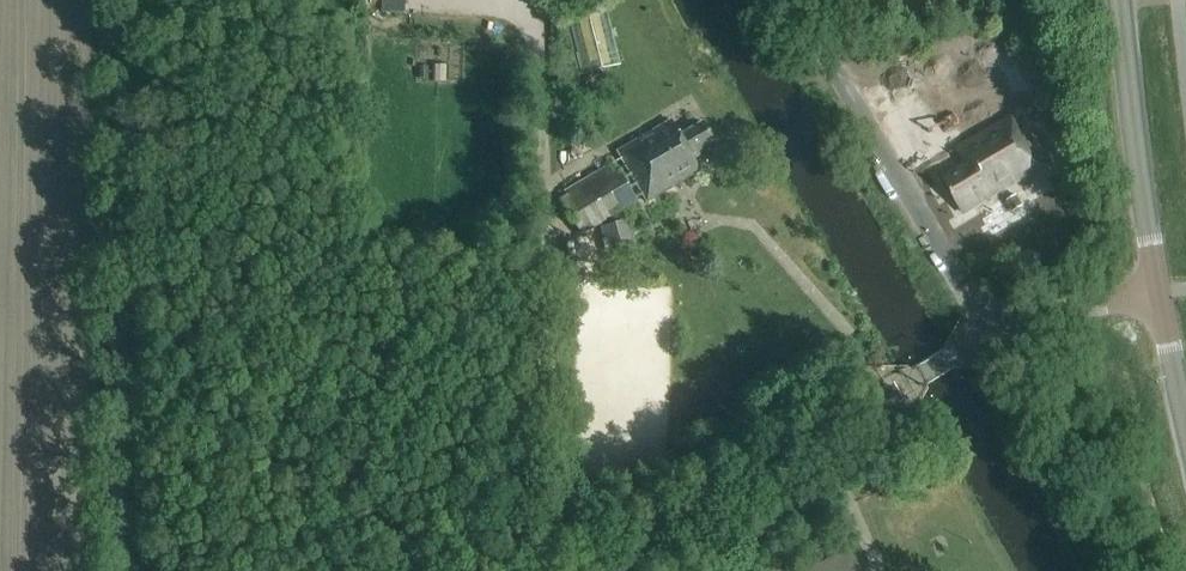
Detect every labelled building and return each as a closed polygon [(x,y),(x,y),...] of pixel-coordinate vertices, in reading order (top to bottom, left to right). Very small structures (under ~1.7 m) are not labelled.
[(380,15),(404,16),(404,0),(381,0),(380,15)] [(605,9),(568,18),(582,75),(620,66),(605,9)] [(1013,57),(1029,87),(1057,72),(1041,42),(1013,57)] [(1013,117),(957,151),(966,166),(943,179),(963,214),(1042,167),(1013,117)] [(678,137),(669,122),(617,153),(647,203),(698,173),(691,160),(714,146),(700,124),(678,137)] [(598,220),(601,224),(636,203),(614,167),(561,200),(580,232),(598,220)] [(1006,202),(1012,214),(1024,208),(1017,196),(1006,202)] [(639,266),(627,221),(598,229),(608,263),(613,262),(616,272),(639,266)] [(865,569),(855,545),(807,565),(810,570),(859,570),(865,569)]
